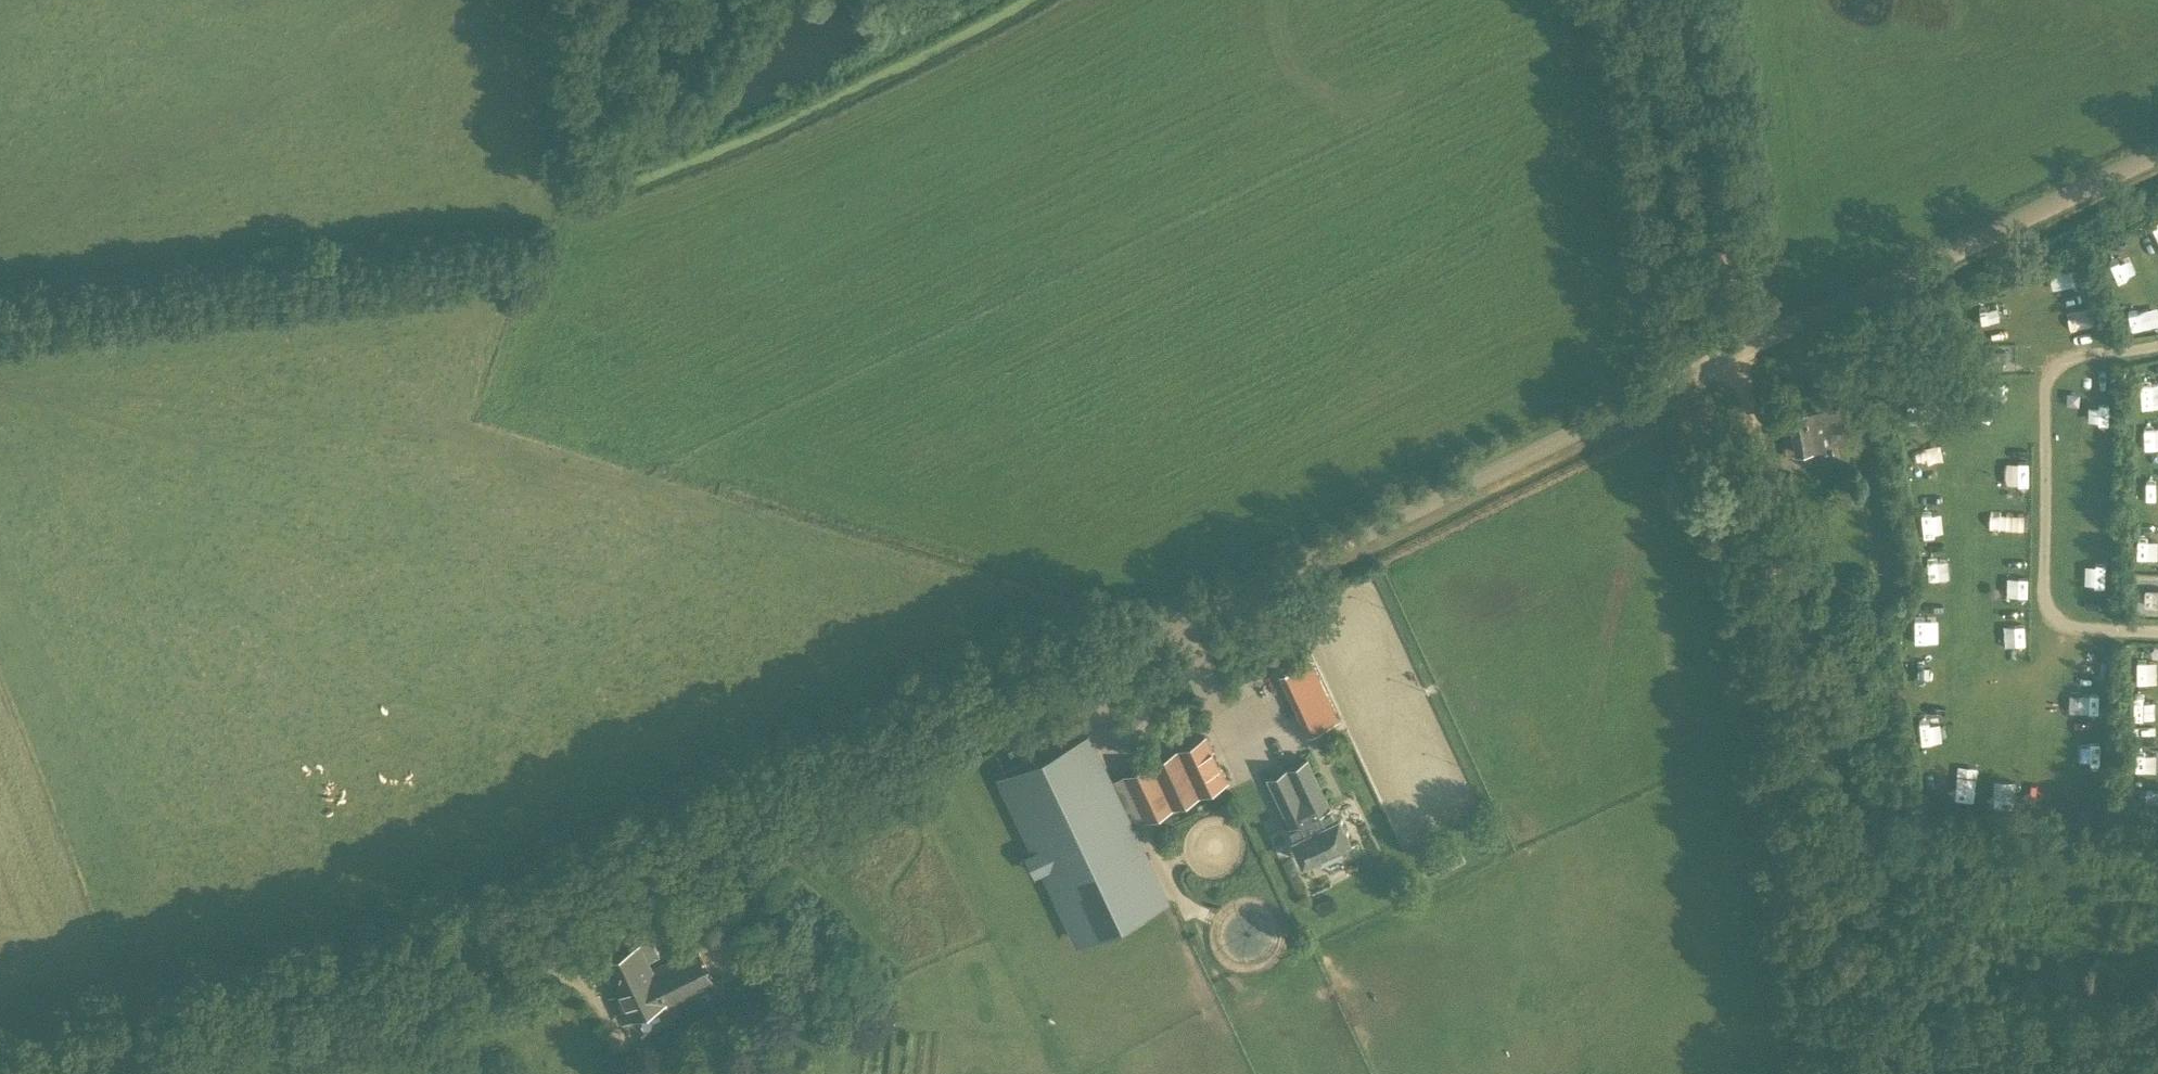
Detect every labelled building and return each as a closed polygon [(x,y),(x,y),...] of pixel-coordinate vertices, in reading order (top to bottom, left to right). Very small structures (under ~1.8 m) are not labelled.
[(1821,432),(1842,429),(1839,406),(1789,414),(1795,452),(1824,447),(1821,432)] [(1836,482),(1838,504),(1852,502),(1849,480),(1836,482)] [(2108,577),(2093,577),(2092,609),(2108,610),(2108,577)] [(2145,582),(2144,608),(2157,609),(2157,582),(2145,582)] [(1309,661),(1288,671),(1316,730),(1337,720),(1309,661)] [(1078,724),(995,764),(1073,928),(1156,888),(1128,829),(1172,808),(1228,782),(1206,735),(1150,762),(1107,784),(1078,724)] [(1308,758),(1269,777),(1290,821),(1297,837),(1294,838),(1305,862),(1351,839),(1340,816),(1336,818),(1329,802),(1308,758)] [(726,932),(738,958),(765,945),(753,919),(726,932)] [(638,944),(603,961),(618,991),(631,1017),(665,1000),(667,1005),(714,982),(697,947),(651,969),(647,961),(661,954),(652,937),(638,944)]
